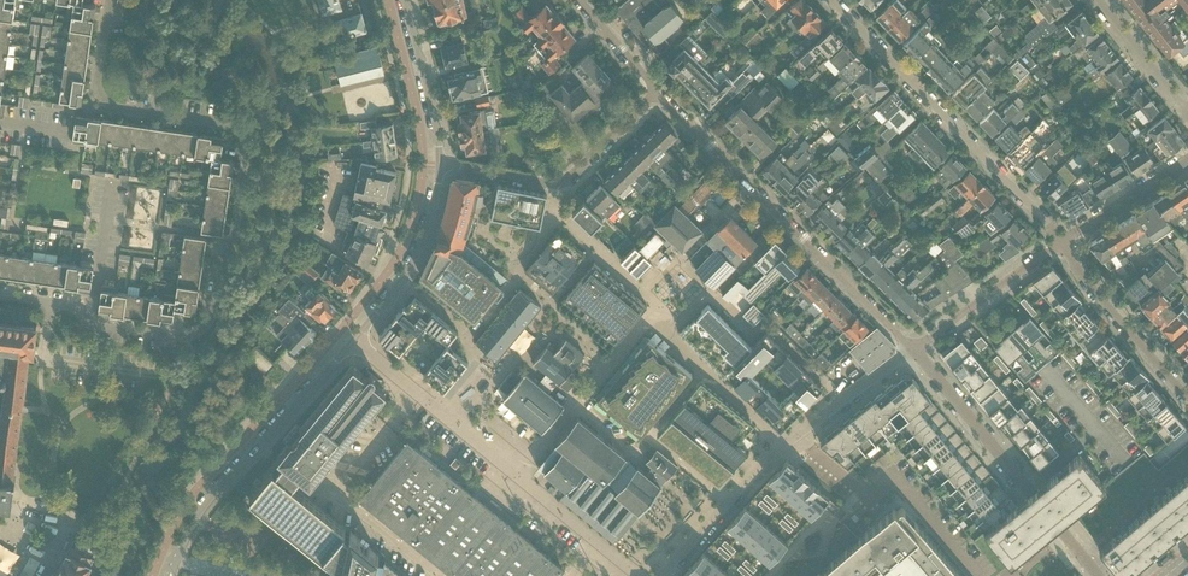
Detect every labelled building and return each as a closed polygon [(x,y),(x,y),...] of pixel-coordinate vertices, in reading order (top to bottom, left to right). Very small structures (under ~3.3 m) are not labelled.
[(15,8),(20,9),(21,0),(0,0),(0,6),(15,8)] [(323,13),(341,8),(339,0),(319,0),(323,13)] [(435,5),(439,20),(440,21),(468,14),(464,0),(457,0),(435,5)] [(615,9),(619,14),(618,14),(620,17),(621,16),(637,35),(648,48),(651,47),(659,55),(668,47),(671,45),(664,35),(677,24),(682,18),(670,4),(663,7),(661,9),(655,3),(656,2),(654,0),(627,0),(615,9)] [(756,4),(768,16),(777,7),(784,0),(760,0),(756,4)] [(798,25),(814,10),(804,0),(798,0),(786,12),(791,17),(785,23),(793,30),(798,25)] [(870,8),(879,0),(862,0),(870,8)] [(877,16),(888,27),(908,8),(902,2),(904,0),(894,0),(877,16)] [(908,8),(888,27),(899,39),(917,21),(919,23),(928,15),(929,14),(936,7),(929,0),(922,7),(924,9),(917,17),(915,14),(908,8)] [(1037,5),(1049,20),(1051,18),(1065,8),(1064,7),(1066,6),(1065,5),(1070,2),(1068,0),(1043,0),(1037,5)] [(1168,53),(1183,41),(1166,20),(1186,5),(1187,8),(1187,0),(1127,0),(1168,53)] [(82,4),(68,3),(67,15),(72,16),(94,19),(95,6),(82,4)] [(717,3),(710,10),(711,11),(717,16),(724,9),(717,3)] [(976,8),(971,3),(967,8),(971,12),(976,8)] [(1020,9),(1023,14),(1032,7),(1029,3),(1020,9)] [(533,26),(538,31),(557,14),(551,6),(549,8),(546,4),(531,17),(522,6),(514,13),(519,29),(522,26),(526,31),(533,26)] [(13,19),(15,8),(0,6),(0,17),(13,19)] [(975,16),(983,25),(989,18),(980,8),(974,14),(975,16)] [(814,10),(798,25),(811,37),(826,22),(814,10)] [(1065,23),(1055,30),(1059,35),(1060,36),(1069,29),(1073,34),(1089,21),(1081,10),(1071,17),(1065,23)] [(711,11),(704,18),(723,37),(725,35),(730,30),(731,30),(717,16),(711,11)] [(361,14),(340,20),(345,37),(367,31),(361,14)] [(534,44),(538,49),(565,27),(562,23),(564,22),(557,14),(538,31),(543,37),(534,44)] [(94,19),(72,16),(70,28),(92,31),(94,19)] [(11,32),(11,31),(17,32),(19,21),(13,21),(13,19),(0,17),(0,30),(11,32)] [(904,43),(915,55),(934,36),(928,30),(934,23),(930,18),(904,43)] [(1027,43),(1021,48),(1024,52),(1030,47),(1035,43),(1055,28),(1050,22),(1048,24),(1043,18),(1037,23),(1037,24),(1025,34),(1024,39),(1027,43)] [(1074,43),(1068,47),(1072,52),(1088,40),(1098,32),(1089,21),(1073,34),(1077,39),(1073,42),(1074,43)] [(31,24),(30,34),(34,34),(38,35),(39,25),(32,24),(31,24)] [(43,25),(42,36),(45,36),(46,36),(50,37),(51,26),(43,25)] [(996,25),(989,31),(994,37),(1001,31),(996,25)] [(752,26),(739,38),(745,43),(757,32),(752,26)] [(565,27),(538,49),(545,58),(544,59),(546,61),(542,64),(550,74),(560,65),(553,56),(561,49),(563,52),(571,45),(569,42),(574,38),(565,27)] [(830,27),(798,58),(799,59),(804,65),(815,55),(814,54),(814,53),(818,49),(824,56),(833,48),(842,40),(841,38),(841,36),(839,34),(837,34),(831,28),(830,27)] [(92,31),(70,28),(68,40),(90,43),(92,31)] [(9,44),(11,32),(0,30),(0,43),(9,44)] [(730,30),(725,35),(729,40),(735,34),(730,30)] [(757,32),(745,43),(750,49),(763,37),(757,32)] [(1002,32),(994,38),(999,43),(1004,39),(1004,38),(1002,32)] [(1088,40),(1072,52),(1075,55),(1077,58),(1083,53),(1087,50),(1089,53),(1093,59),(1094,58),(1109,46),(1101,35),(1098,32),(1088,40)] [(934,36),(915,55),(926,66),(952,41),(947,36),(943,39),(937,33),(934,36)] [(685,50),(668,68),(674,73),(676,73),(683,79),(708,54),(688,35),(679,44),(685,50)] [(994,39),(984,49),(989,54),(999,44),(994,39)] [(90,43),(68,40),(66,52),(88,56),(90,43)] [(802,40),(790,51),(796,58),(808,46),(802,40)] [(465,48),(463,41),(441,46),(443,54),(442,55),(444,62),(445,62),(446,64),(467,60),(465,48)] [(926,66),(937,78),(956,59),(950,52),(956,46),(952,41),(926,66)] [(832,65),(837,70),(855,53),(854,53),(854,50),(852,48),(849,48),(844,42),(818,67),(822,71),(829,65),(830,66),(832,65)] [(8,56),(9,44),(0,43),(0,55),(8,56)] [(1000,44),(990,53),(1002,65),(1006,61),(1008,63),(1014,57),(1000,44)] [(1095,67),(1088,72),(1092,77),(1108,65),(1118,57),(1109,46),(1094,58),(1093,59),(1090,61),(1093,64),(1095,67)] [(374,47),(363,50),(337,57),(337,56),(336,56),(337,62),(336,62),(342,84),(343,84),(343,83),(382,73),(383,74),(384,73),(383,72),(378,53),(379,53),(378,51),(376,52),(375,47),(374,47)] [(1016,58),(1024,52),(1021,48),(1013,54),(1016,58)] [(88,56),(66,52),(65,65),(86,68),(88,56)] [(855,53),(837,70),(837,71),(833,75),(837,80),(828,89),(834,95),(866,65),(860,59),(861,57),(858,54),(856,54),(855,53)] [(1027,53),(1022,57),(1031,67),(1035,63),(1027,53)] [(573,67),(585,82),(571,94),(563,85),(553,94),(574,119),(588,107),(591,111),(603,100),(598,95),(602,92),(599,89),(609,81),(602,73),(603,72),(589,54),(573,67)] [(683,79),(697,94),(714,77),(703,67),(712,58),(708,54),(683,79)] [(956,59),(937,78),(948,89),(980,59),(976,54),(963,66),(956,59)] [(1017,60),(1008,68),(1020,80),(1029,71),(1017,60)] [(1111,69),(1105,74),(1108,78),(1116,88),(1117,89),(1123,84),(1132,77),(1121,62),(1111,69)] [(86,68),(65,65),(63,77),(85,80),(86,68)] [(458,74),(455,75),(448,77),(448,79),(447,80),(448,84),(450,85),(450,87),(453,98),(465,95),(465,97),(489,91),(483,65),(458,71),(458,74)] [(847,88),(845,89),(847,92),(850,94),(853,91),(858,97),(861,93),(879,76),(870,66),(861,74),(847,88)] [(807,74),(812,80),(820,73),(815,67),(807,74)] [(961,85),(952,93),(965,106),(983,88),(992,79),(980,67),(975,73),(974,72),(961,85)] [(778,76),(790,89),(798,81),(786,68),(778,76)] [(1040,68),(1034,73),(1039,78),(1045,73),(1040,68)] [(714,77),(697,94),(710,106),(725,91),(726,90),(731,96),(732,97),(753,76),(749,72),(747,75),(746,75),(744,73),(742,71),(733,81),(721,70),(714,77)] [(861,93),(858,97),(863,102),(860,105),(865,110),(879,97),(881,95),(889,87),(879,76),(861,93)] [(1043,76),(1038,80),(1044,87),(1048,83),(1043,76)] [(85,80),(63,77),(61,89),(83,92),(85,80)] [(536,91),(540,96),(555,83),(551,78),(536,91)] [(767,82),(755,94),(753,91),(736,108),(738,110),(726,122),(761,157),(777,141),(755,120),(767,108),(770,110),(783,97),(767,82)] [(1130,105),(1118,114),(1122,119),(1149,98),(1140,86),(1125,98),(1130,105)] [(983,88),(965,106),(977,119),(986,111),(995,101),(983,88)] [(83,92),(61,89),(59,102),(81,105),(83,92)] [(875,105),(857,123),(864,130),(878,117),(875,114),(877,112),(875,110),(878,108),(887,118),(904,102),(892,90),(883,98),(875,105)] [(1054,90),(1050,94),(1059,103),(1060,105),(1074,94),(1062,91),(1061,92),(1054,90)] [(488,96),(475,99),(477,107),(490,104),(488,96)] [(994,108),(988,113),(979,122),(992,135),(1010,119),(1025,103),(1019,96),(1004,110),(1007,113),(1003,117),(994,108)] [(18,107),(27,109),(29,98),(20,97),(18,107)] [(1051,98),(1046,103),(1051,109),(1056,104),(1051,98)] [(1149,98),(1122,119),(1126,124),(1138,115),(1143,121),(1158,109),(1149,98)] [(32,100),(32,104),(63,109),(63,105),(32,100)] [(881,134),(887,141),(915,114),(904,102),(887,118),(888,118),(884,122),(889,127),(881,134)] [(1059,103),(1053,108),(1057,113),(1063,108),(1060,105),(1059,103)] [(458,122),(460,133),(496,128),(494,114),(491,111),(486,112),(485,109),(477,110),(469,111),(469,114),(461,115),(462,121),(458,122)] [(807,110),(790,127),(797,134),(814,117),(807,110)] [(1018,111),(1011,118),(1016,123),(1023,116),(1018,111)] [(86,145),(87,140),(90,118),(76,116),(72,143),(86,145)] [(1147,130),(1154,139),(1172,126),(1164,117),(1147,130)] [(87,140),(98,141),(101,120),(90,118),(87,140)] [(98,141),(110,143),(113,121),(101,120),(98,141)] [(377,120),(361,122),(362,129),(372,128),(373,137),(371,137),(371,140),(363,141),(363,144),(395,140),(393,125),(378,127),(377,120)] [(827,125),(836,135),(843,129),(834,120),(827,125)] [(110,143),(122,145),(125,123),(113,121),(110,143)] [(921,121),(903,139),(912,147),(913,146),(919,152),(936,136),(921,121)] [(535,151),(546,152),(546,147),(543,122),(533,124),(535,140),(535,151)] [(122,145),(135,147),(138,125),(125,123),(122,145)] [(663,123),(651,134),(665,148),(673,140),(684,150),(687,147),(663,123)] [(1004,129),(995,137),(1008,150),(1016,142),(1022,136),(1024,139),(1031,131),(1025,125),(1022,129),(1018,132),(1009,123),(1004,129)] [(135,147),(147,148),(150,127),(138,125),(135,147)] [(1155,153),(1151,156),(1156,163),(1162,159),(1184,142),(1172,127),(1172,126),(1155,139),(1152,141),(1157,147),(1153,151),(1155,153)] [(147,148),(159,150),(162,129),(150,127),(147,148)] [(790,127),(786,131),(792,138),(797,134),(790,127)] [(496,128),(460,133),(461,145),(465,144),(466,150),(475,149),(475,151),(491,148),(492,156),(503,154),(499,129),(496,129),(496,128)] [(1018,144),(1009,152),(1022,166),(1031,158),(1039,151),(1048,143),(1043,137),(1039,133),(1034,128),(1031,131),(1024,139),(1018,144)] [(159,150),(171,152),(175,131),(162,129),(159,150)] [(1074,142),(1080,148),(1084,144),(1092,135),(1087,130),(1074,142)] [(171,152),(184,154),(187,132),(175,131),(171,152)] [(845,131),(837,139),(844,145),(851,138),(845,131)] [(184,154),(196,156),(199,134),(187,132),(184,154)] [(1137,135),(1135,136),(1138,140),(1144,135),(1141,132),(1137,135)] [(1120,133),(1110,142),(1122,155),(1131,147),(1120,133)] [(196,156),(207,157),(210,136),(199,134),(196,156)] [(651,134),(639,146),(660,167),(672,156),(665,148),(651,134)] [(210,136),(207,157),(221,159),(224,138),(210,136)] [(912,147),(908,151),(918,162),(922,159),(931,168),(950,150),(936,136),(919,152),(913,146),(912,147)] [(1033,160),(1024,169),(1037,182),(1046,174),(1052,168),(1058,162),(1052,155),(1063,145),(1061,143),(1056,138),(1042,152),(1039,155),(1033,160)] [(395,140),(363,144),(364,147),(372,146),(372,149),(375,148),(376,158),(383,157),(397,156),(395,140)] [(10,154),(19,156),(21,145),(12,144),(10,154)] [(1084,144),(1080,148),(1078,150),(1091,165),(1097,160),(1084,144)] [(877,154),(878,154),(870,145),(855,157),(863,166),(864,165),(877,154)] [(639,146),(628,157),(642,171),(649,164),(659,175),(660,174),(664,171),(660,167),(639,146)] [(830,154),(840,165),(849,157),(839,146),(830,154)] [(1156,163),(1145,147),(1144,146),(1126,158),(1138,175),(1156,163)] [(801,147),(795,153),(799,157),(802,154),(805,151),(801,147)] [(771,162),(763,171),(773,181),(795,159),(796,160),(799,157),(795,153),(794,153),(794,152),(791,155),(787,159),(780,153),(777,157),(771,162)] [(795,159),(773,181),(784,192),(793,183),(798,178),(793,174),(808,159),(807,158),(802,154),(799,157),(796,160),(795,159)] [(882,161),(877,154),(864,165),(870,171),(871,170),(882,161)] [(940,168),(934,175),(945,186),(952,180),(952,181),(957,176),(966,168),(953,154),(939,167),(940,168)] [(205,170),(210,171),(232,174),(234,161),(221,159),(207,157),(205,170)] [(634,188),(638,191),(650,180),(642,171),(628,157),(616,170),(634,188)] [(855,157),(849,163),(857,172),(863,166),(855,157)] [(351,159),(349,169),(357,170),(357,168),(361,168),(362,163),(363,159),(359,158),(351,159)] [(882,161),(871,170),(876,177),(878,180),(892,169),(894,168),(886,158),(884,159),(882,161)] [(1108,161),(1102,165),(1117,188),(1134,177),(1123,161),(1113,168),(1108,161)] [(81,173),(91,174),(93,165),(82,163),(81,173)] [(384,199),(390,201),(396,172),(375,168),(376,166),(362,163),(361,168),(360,172),(356,187),(354,196),(369,199),(382,203),(384,199)] [(1050,177),(1041,186),(1054,199),(1062,191),(1068,185),(1067,184),(1076,176),(1072,173),(1069,169),(1064,164),(1051,176),(1050,177)] [(1095,194),(1090,197),(1094,203),(1117,188),(1102,165),(1096,168),(1101,175),(1091,182),(1097,192),(1095,194)] [(622,199),(634,188),(616,170),(604,181),(622,199)] [(859,174),(869,184),(875,178),(874,178),(872,180),(863,170),(859,174)] [(210,171),(208,182),(230,185),(232,174),(210,171)] [(660,174),(659,175),(662,178),(661,179),(668,185),(673,180),(667,174),(664,171),(660,174)] [(961,179),(955,185),(961,191),(959,193),(959,196),(962,200),(966,200),(968,198),(983,184),(970,171),(961,179)] [(795,186),(787,194),(797,204),(819,182),(818,181),(809,172),(801,180),(795,186)] [(929,172),(924,177),(930,183),(935,178),(929,172)] [(432,251),(421,275),(464,312),(470,316),(474,320),(477,316),(507,279),(507,278),(463,242),(464,237),(465,236),(467,236),(470,226),(473,215),(476,204),(478,193),(477,192),(476,192),(479,181),(453,177),(451,187),(449,198),(447,208),(444,217),(441,227),(432,251)] [(74,178),(72,186),(79,187),(80,187),(81,179),(80,179),(78,178),(75,178),(74,178)] [(680,178),(675,182),(681,187),(685,183),(680,178)] [(819,182),(797,204),(807,215),(815,206),(821,201),(828,196),(821,190),(827,183),(822,178),(818,181),(819,182)] [(875,178),(869,184),(879,196),(885,190),(875,178)] [(170,179),(169,189),(173,190),(177,190),(178,180),(170,179)] [(1185,181),(1166,194),(1180,210),(1186,216),(1186,220),(1187,222),(1187,207),(1187,206),(1187,184),(1185,181)] [(208,182),(207,194),(228,198),(230,185),(208,182)] [(900,184),(894,191),(899,195),(905,189),(900,184)] [(966,200),(955,210),(961,216),(973,204),(980,211),(986,205),(995,197),(983,184),(968,198),(966,200)] [(547,195),(531,192),(498,185),(491,217),(521,223),(528,225),(540,227),(542,218),(544,208),(547,195)] [(600,185),(587,199),(592,204),(595,207),(600,212),(605,217),(606,217),(608,219),(620,206),(614,199),(609,194),(600,185)] [(1070,194),(1057,202),(1070,216),(1073,216),(1094,203),(1090,197),(1095,194),(1091,188),(1081,194),(1077,189),(1070,194)] [(879,196),(877,198),(883,205),(884,204),(889,210),(898,202),(886,189),(885,190),(879,196)] [(712,211),(722,202),(711,190),(701,199),(712,211)] [(917,209),(923,217),(944,200),(938,192),(917,209)] [(207,194),(205,207),(227,210),(228,198),(207,194)] [(344,194),(334,224),(349,230),(374,241),(377,231),(380,224),(382,224),(383,220),(385,221),(387,214),(385,213),(387,210),(387,209),(384,208),(381,207),(382,203),(369,199),(355,196),(354,196),(344,194)] [(1166,194),(1153,203),(1172,227),(1178,223),(1183,219),(1186,216),(1180,210),(1166,194)] [(822,230),(836,216),(845,207),(836,199),(832,203),(828,199),(810,218),(822,230)] [(584,201),(572,213),(591,232),(605,217),(600,212),(595,207),(592,204),(589,206),(584,201)] [(988,217),(981,225),(990,234),(995,230),(998,228),(1003,223),(1012,215),(999,201),(990,209),(985,214),(988,217)] [(167,203),(165,213),(173,215),(175,204),(167,203)] [(657,211),(663,217),(671,208),(666,203),(657,211)] [(1146,207),(1136,214),(1153,240),(1164,233),(1173,227),(1172,227),(1153,203),(1146,207)] [(663,217),(655,224),(682,250),(701,230),(675,204),(671,208),(663,217)] [(836,216),(822,230),(834,241),(848,227),(841,221),(845,217),(844,216),(849,211),(845,206),(845,207),(836,216)] [(205,207),(203,219),(225,222),(227,210),(205,207)] [(173,215),(165,213),(164,224),(172,225),(173,215)] [(643,214),(639,220),(648,229),(659,218),(653,213),(648,219),(643,214)] [(977,214),(969,220),(975,227),(983,221),(977,214)] [(1129,244),(1134,240),(1140,249),(1142,252),(1150,247),(1156,244),(1155,242),(1153,240),(1136,214),(1117,226),(1129,244)] [(691,256),(691,263),(714,285),(756,242),(730,216),(691,256)] [(964,216),(952,226),(956,231),(968,221),(964,216)] [(2,217),(0,228),(9,229),(10,219),(6,218),(2,217)] [(1007,226),(1001,232),(1010,241),(1005,246),(1008,249),(1002,254),(1007,260),(1009,259),(1020,251),(1019,251),(1015,246),(1030,232),(1016,217),(1007,226)] [(225,222),(203,219),(201,231),(223,235),(225,222)] [(648,229),(639,220),(633,225),(638,230),(632,236),(638,241),(648,229)] [(913,220),(908,225),(913,231),(919,225),(913,220)] [(843,234),(835,242),(846,253),(869,230),(868,229),(860,222),(852,231),(849,229),(843,234)] [(36,230),(35,238),(47,240),(48,233),(47,231),(47,227),(37,226),(36,230)] [(1117,226),(1103,235),(1121,262),(1123,265),(1128,273),(1131,277),(1136,273),(1137,272),(1138,271),(1131,260),(1129,260),(1126,255),(1128,253),(1124,246),(1125,246),(1129,244),(1117,226)] [(376,242),(374,241),(349,230),(344,239),(347,240),(342,249),(348,252),(348,253),(366,263),(367,261),(369,262),(372,254),(371,254),(376,242)] [(846,253),(857,264),(871,250),(866,246),(875,237),(869,230),(846,253)] [(989,234),(971,249),(979,258),(996,246),(992,242),(1000,237),(995,230),(989,234)] [(74,241),(84,242),(86,233),(75,232),(74,241)] [(525,271),(552,293),(584,254),(558,232),(525,271)] [(185,235),(183,248),(205,251),(206,238),(185,235)] [(1110,269),(1121,262),(1103,235),(1088,245),(1110,269)] [(892,243),(888,248),(889,248),(892,252),(893,253),(905,240),(901,236),(894,244),(892,243)] [(924,247),(934,257),(943,249),(933,239),(924,247)] [(1168,239),(1162,245),(1170,253),(1170,252),(1174,257),(1180,252),(1168,239)] [(775,240),(754,261),(765,272),(766,273),(786,252),(787,252),(775,240)] [(1156,244),(1150,247),(1163,261),(1164,260),(1170,267),(1176,273),(1184,266),(1174,257),(1170,252),(1170,253),(1162,245),(1158,240),(1155,242),(1156,244)] [(621,260),(620,260),(638,277),(652,263),(651,262),(635,246),(621,260)] [(183,248),(181,260),(203,263),(205,251),(183,248)] [(857,264),(869,276),(892,252),(889,248),(879,258),(871,250),(857,264)] [(748,289),(743,294),(750,302),(781,271),(788,279),(800,267),(786,252),(766,273),(765,272),(748,289)] [(869,276),(881,287),(895,274),(888,267),(898,257),(893,253),(892,252),(869,276)] [(329,265),(322,277),(325,279),(335,285),(336,283),(342,287),(343,286),(350,290),(356,279),(357,280),(359,277),(361,276),(362,274),(362,272),(362,271),(352,265),(336,255),(333,253),(327,264),(329,265)] [(120,254),(119,264),(129,265),(130,256),(120,254)] [(4,277),(16,279),(20,257),(7,255),(4,277)] [(16,279),(29,281),(32,259),(20,257),(16,279)] [(936,257),(927,264),(931,268),(939,261),(936,257)] [(143,258),(142,262),(144,262),(143,266),(153,268),(155,259),(143,258)] [(29,281),(41,282),(44,261),(32,259),(29,281)] [(181,260),(179,273),(201,276),(203,263),(181,260)] [(1148,285),(1135,297),(1140,304),(1176,273),(1170,267),(1164,260),(1163,261),(1148,275),(1142,268),(1138,271),(1137,272),(1148,285)] [(41,282),(53,284),(56,263),(44,261),(41,282)] [(80,266),(77,288),(90,290),(94,263),(81,261),(80,266)] [(584,274),(575,286),(562,301),(562,302),(563,302),(564,301),(578,313),(577,314),(578,315),(579,313),(590,322),(588,323),(589,324),(590,322),(601,331),(599,333),(600,333),(601,331),(615,343),(613,344),(614,345),(638,316),(647,306),(634,295),(624,287),(614,279),(614,278),(605,271),(594,262),(584,274)] [(956,262),(952,265),(964,280),(968,285),(974,281),(974,280),(970,275),(956,262)] [(53,284),(66,286),(69,264),(56,263),(53,284)] [(66,286),(77,288),(80,266),(69,264),(66,286)] [(301,271),(313,280),(319,273),(306,264),(301,271)] [(914,276),(892,299),(904,310),(917,296),(911,290),(919,281),(932,269),(931,268),(927,264),(918,273),(914,276)] [(952,265),(947,271),(958,285),(961,289),(964,286),(968,285),(964,280),(952,265)] [(1032,281),(1043,294),(1062,278),(1052,266),(1032,281)] [(795,279),(788,286),(798,296),(801,294),(805,290),(817,278),(817,277),(807,267),(795,279)] [(881,287),(892,299),(914,276),(918,273),(913,268),(907,274),(902,269),(896,275),(895,274),(881,287)] [(947,271),(942,276),(952,289),(955,292),(961,289),(958,285),(947,271)] [(1128,273),(1119,279),(1135,297),(1148,285),(1137,272),(1136,273),(1131,277),(1128,273)] [(179,273),(178,284),(199,287),(201,276),(179,273)] [(1140,304),(1152,317),(1171,300),(1166,295),(1174,287),(1169,282),(1177,274),(1176,273),(1140,304)] [(920,299),(917,296),(904,310),(913,319),(955,292),(952,289),(942,276),(934,283),(941,293),(928,302),(925,299),(922,301),(920,299)] [(738,278),(722,294),(728,300),(738,290),(743,294),(748,289),(738,278)] [(805,290),(801,294),(810,304),(815,299),(827,288),(817,278),(805,290)] [(1053,305),(1071,289),(1062,278),(1043,294),(1053,305)] [(178,284),(176,296),(198,299),(199,287),(178,284)] [(308,304),(303,310),(314,319),(319,314),(319,315),(318,316),(323,321),(325,319),(325,320),(336,308),(330,302),(332,300),(330,297),(329,298),(320,289),(319,290),(313,284),(307,291),(313,297),(307,303),(308,304)] [(98,312),(112,314),(115,292),(116,287),(102,285),(98,312)] [(820,314),(824,309),(836,297),(827,288),(815,299),(810,304),(820,314)] [(480,346),(497,360),(541,307),(519,289),(475,342),(480,346)] [(1063,316),(1079,302),(1082,300),(1071,289),(1053,305),(1062,316),(1063,316)] [(112,314),(123,316),(126,294),(115,292),(112,314)] [(123,316),(134,317),(138,296),(126,294),(123,316)] [(162,299),(159,321),(172,323),(174,310),(176,296),(163,294),(162,299)] [(134,317),(146,319),(149,297),(138,296),(134,317)] [(176,296),(174,310),(195,313),(198,299),(176,296)] [(146,319),(159,321),(162,299),(149,297),(146,319)] [(404,306),(396,316),(403,322),(417,333),(424,324),(433,312),(415,297),(406,308),(404,306)] [(824,309),(835,319),(847,307),(836,297),(824,309)] [(289,322),(277,335),(281,339),(281,340),(296,354),(316,333),(310,327),(316,321),(314,319),(303,310),(289,298),(277,311),(289,322)] [(1026,309),(1030,305),(1024,298),(1020,301),(1026,309)] [(1160,327),(1176,313),(1183,307),(1186,305),(1182,300),(1173,307),(1169,302),(1171,301),(1171,300),(1152,317),(1160,327)] [(1069,330),(1088,313),(1079,302),(1063,316),(1062,316),(1059,318),(1069,329),(1069,330)] [(753,303),(743,314),(752,324),(754,325),(765,314),(753,303)] [(708,304),(681,332),(724,375),(728,370),(751,347),(708,304)] [(1033,316),(1037,313),(1030,305),(1026,309),(1033,316)] [(835,319),(845,329),(857,317),(847,307),(835,319)] [(1172,340),(1187,326),(1187,313),(1183,307),(1176,313),(1177,315),(1162,329),(1172,340)] [(769,315),(774,319),(779,314),(774,309),(769,315)] [(433,312),(424,324),(448,344),(457,332),(433,312)] [(1082,348),(1101,331),(1096,326),(1098,325),(1088,313),(1069,330),(1069,329),(1067,331),(1082,348)] [(774,319),(779,324),(785,319),(779,314),(774,319)] [(1018,324),(1016,326),(1032,343),(1048,362),(1060,352),(1052,342),(1045,348),(1037,339),(1044,333),(1028,315),(1025,318),(1026,319),(1019,325),(1018,324)] [(845,329),(839,335),(850,346),(868,331),(866,329),(867,327),(857,316),(857,317),(845,329)] [(1050,327),(1043,320),(1039,323),(1046,331),(1050,327)] [(15,481),(15,479),(14,479),(30,353),(38,353),(39,345),(34,344),(35,336),(37,326),(0,321),(0,386),(3,386),(5,384),(0,425),(0,480),(15,481)] [(390,322),(379,336),(380,337),(399,353),(417,333),(403,322),(398,328),(390,322)] [(417,333),(399,353),(423,373),(431,364),(435,359),(447,345),(448,344),(424,324),(417,333)] [(784,329),(795,340),(799,335),(799,334),(799,333),(790,324),(784,329)] [(1007,334),(1005,335),(1021,353),(1027,348),(1035,357),(1029,362),(1037,371),(1048,362),(1032,343),(1016,326),(1015,327),(1016,328),(1008,334),(1007,334)] [(1181,350),(1187,343),(1187,326),(1172,340),(1181,350)] [(850,350),(862,365),(868,372),(886,357),(896,350),(896,346),(877,327),(850,350)] [(1052,338),(1056,334),(1050,327),(1046,331),(1052,338)] [(1099,363),(1118,347),(1113,341),(1115,340),(1110,335),(1108,336),(1107,335),(1105,336),(1101,331),(1082,348),(1097,364),(1099,363)] [(751,347),(728,370),(738,380),(734,384),(738,389),(780,430),(822,388),(766,332),(751,347)] [(799,335),(795,340),(804,349),(809,344),(799,335)] [(996,344),(993,346),(1008,363),(1015,358),(1023,367),(1017,373),(1025,382),(1037,371),(1029,362),(1021,353),(1005,335),(1004,337),(1004,338),(997,344),(996,344)] [(984,340),(981,336),(974,342),(977,346),(984,340)] [(649,338),(598,400),(641,436),(692,373),(649,338)] [(533,362),(567,391),(580,375),(572,369),(584,354),(566,339),(554,353),(546,347),(533,362)] [(952,367),(971,351),(961,339),(950,348),(942,355),(952,367)] [(988,344),(984,340),(977,346),(981,350),(988,344)] [(811,344),(806,349),(816,358),(820,354),(811,344)] [(447,345),(435,359),(452,373),(456,376),(467,362),(447,345)] [(246,357),(265,375),(276,364),(257,346),(246,357)] [(1127,358),(1127,357),(1126,356),(1128,354),(1123,350),(1122,351),(1118,347),(1099,363),(1108,374),(1111,372),(1127,358)] [(1067,361),(1071,357),(1066,350),(1062,354),(1067,361)] [(961,378),(980,363),(971,351),(952,367),(961,378)] [(820,354),(816,358),(826,369),(830,364),(831,363),(821,353),(820,354)] [(999,366),(1003,362),(997,355),(993,358),(999,366)] [(1121,383),(1140,367),(1129,355),(1127,357),(1127,358),(1111,372),(1121,383)] [(1074,368),(1078,364),(1071,357),(1067,361),(1074,368)] [(431,364),(423,373),(444,390),(452,381),(448,377),(452,373),(435,359),(431,364)] [(1006,373),(1010,369),(1003,362),(999,366),(1006,373)] [(970,390),(990,374),(980,363),(961,378),(970,390)] [(385,560),(384,563),(377,561),(378,557),(378,554),(350,531),(349,535),(344,531),(345,530),(293,487),(301,478),(310,485),(370,412),(386,393),(373,382),(377,378),(371,373),(367,377),(353,367),(301,431),(298,428),(287,441),(291,444),(278,459),(282,463),(275,473),(273,471),(249,500),(332,568),(333,566),(341,572),(340,575),(405,575),(385,560)] [(1128,397),(1147,380),(1146,380),(1149,377),(1140,367),(1121,383),(1130,393),(1127,395),(1128,397)] [(512,371),(499,387),(508,394),(504,400),(516,410),(543,432),(564,406),(545,391),(525,374),(521,379),(512,371)] [(990,374),(970,390),(980,401),(999,386),(990,374)] [(918,385),(912,377),(911,376),(909,375),(908,375),(906,375),(904,375),(903,375),(901,376),(896,381),(897,382),(898,382),(911,397),(919,390),(916,386),(918,385)] [(1019,388),(1023,385),(1017,377),(1013,381),(1019,388)] [(1091,388),(1095,385),(1089,377),(1085,381),(1091,388)] [(1138,408),(1157,391),(1152,385),(1153,384),(1149,379),(1147,381),(1147,380),(1128,397),(1138,408)] [(700,380),(657,433),(719,484),(740,458),(747,449),(738,442),(753,423),(700,380)] [(900,406),(911,397),(898,382),(897,382),(896,381),(885,389),(887,391),(887,390),(900,406)] [(1098,395),(1102,392),(1095,385),(1091,388),(1098,395)] [(989,413),(1008,397),(999,386),(980,401),(989,413)] [(1031,397),(1035,393),(1029,386),(1025,390),(1031,397)] [(877,399),(889,415),(900,406),(887,390),(887,391),(885,389),(875,398),(876,400),(877,399)] [(928,401),(930,399),(924,392),(922,394),(919,390),(911,397),(900,406),(889,415),(898,425),(908,418),(928,401)] [(1147,419),(1166,402),(1164,400),(1166,399),(1162,394),(1160,395),(1157,391),(1138,408),(1147,419)] [(1041,401),(1035,393),(1031,397),(1037,404),(1041,401)] [(998,424),(1002,421),(1018,409),(1017,408),(1008,397),(989,413),(990,415),(998,424)] [(875,398),(864,407),(865,408),(866,408),(879,424),(887,433),(892,429),(897,425),(897,426),(898,425),(889,415),(877,399),(876,400),(875,398)] [(1111,410),(1115,407),(1108,399),(1104,403),(1111,410)] [(908,418),(898,425),(903,431),(906,435),(906,436),(906,437),(907,436),(916,428),(937,412),(939,410),(933,403),(931,404),(928,401),(908,418)] [(1157,430),(1176,413),(1166,402),(1147,419),(1157,430)] [(1011,432),(1030,417),(1021,405),(1017,408),(1018,409),(1002,421),(1011,432)] [(864,407),(853,415),(855,417),(855,416),(868,433),(876,442),(882,437),(886,434),(887,435),(887,434),(887,433),(879,424),(866,408),(865,408),(864,407)] [(1117,417),(1121,414),(1115,407),(1111,410),(1117,417)] [(1050,419),(1054,415),(1048,408),(1044,412),(1050,419)] [(916,428),(907,436),(912,442),(915,446),(914,447),(915,447),(916,447),(946,422),(947,421),(942,414),(940,415),(937,412),(916,428)] [(1176,413),(1157,430),(1166,440),(1185,424),(1176,413)] [(877,443),(876,442),(868,433),(855,416),(855,417),(853,415),(850,418),(843,424),(844,426),(845,425),(865,451),(875,443),(876,443),(877,443)] [(1057,426),(1061,423),(1054,415),(1050,419),(1057,426)] [(556,444),(537,467),(545,473),(546,474),(555,481),(555,482),(556,483),(563,488),(565,490),(566,491),(567,491),(568,492),(569,492),(576,497),(575,498),(577,500),(578,501),(580,502),(580,501),(587,506),(586,507),(588,508),(587,508),(589,509),(590,510),(590,509),(598,515),(597,516),(598,517),(599,518),(600,518),(601,518),(608,524),(607,525),(608,525),(608,526),(609,527),(610,526),(610,527),(611,526),(618,533),(619,534),(620,535),(621,534),(629,523),(629,524),(630,522),(639,512),(640,511),(645,504),(646,503),(653,495),(654,493),(659,487),(660,487),(661,486),(660,485),(666,478),(668,477),(667,477),(676,467),(677,465),(676,464),(676,465),(668,458),(667,457),(666,457),(658,450),(659,450),(657,449),(656,450),(656,451),(648,461),(647,462),(648,463),(652,466),(646,474),(640,469),(640,468),(637,466),(625,456),(624,455),(619,452),(619,451),(618,450),(618,451),(607,442),(606,441),(595,432),(594,431),(583,422),(582,421),(579,419),(579,418),(578,417),(577,419),(568,430),(568,431),(558,443),(557,442),(556,444)] [(1030,417),(1011,432),(1020,444),(1040,428),(1030,417)] [(916,447),(920,452),(924,457),(923,458),(924,457),(934,450),(954,433),(956,431),(950,424),(948,426),(946,422),(916,447)] [(1130,432),(1134,429),(1128,422),(1124,425),(1130,432)] [(843,424),(833,432),(847,450),(855,459),(860,455),(865,451),(865,452),(866,452),(865,451),(845,425),(844,426),(843,424)] [(1030,455),(1049,440),(1040,428),(1020,444),(1030,455)] [(1137,440),(1141,436),(1134,429),(1130,432),(1137,440)] [(1074,438),(1068,431),(1064,434),(1070,441),(1074,438)] [(855,461),(855,460),(847,450),(833,432),(820,442),(848,465),(854,460),(855,461)] [(934,450),(924,457),(929,463),(932,467),(932,468),(932,469),(933,468),(963,444),(965,442),(959,435),(957,436),(954,433),(934,450)] [(1030,455),(1039,467),(1058,451),(1049,440),(1030,455)] [(361,498),(362,498),(363,497),(365,499),(364,500),(385,517),(389,521),(398,527),(402,531),(420,546),(425,550),(432,556),(437,559),(457,575),(556,575),(562,568),(407,441),(361,498)] [(963,444),(933,468),(941,478),(940,479),(941,479),(942,479),(971,454),(973,453),(967,446),(966,447),(963,444)] [(1150,455),(1154,451),(1147,444),(1143,447),(1150,455)] [(949,490),(950,489),(980,465),(982,463),(976,456),(974,458),(971,454),(942,479),(950,489),(949,489),(949,490)] [(1010,565),(1043,538),(1055,528),(1105,487),(1079,455),(1029,495),(1016,505),(984,531),(984,532),(1010,565)] [(450,464),(456,468),(461,462),(455,457),(450,464)] [(785,462),(778,470),(788,480),(797,488),(799,490),(807,481),(808,480),(787,460),(785,462)] [(950,489),(955,495),(958,499),(958,500),(958,501),(968,492),(989,476),(991,474),(985,467),(983,468),(980,465),(950,489)] [(776,472),(769,481),(777,488),(779,490),(787,481),(788,480),(778,470),(776,472)] [(1099,550),(1121,575),(1132,567),(1134,569),(1142,562),(1145,559),(1145,560),(1153,553),(1153,552),(1156,550),(1157,550),(1164,543),(1167,540),(1168,541),(1176,534),(1175,533),(1178,531),(1179,531),(1187,524),(1187,523),(1187,474),(1099,550)] [(968,492),(959,500),(964,506),(967,510),(966,511),(967,511),(968,511),(974,506),(977,503),(998,486),(999,485),(994,478),(992,479),(989,476),(968,492)] [(12,505),(14,491),(15,481),(0,480),(0,504),(12,505)] [(787,481),(779,490),(788,498),(790,500),(798,491),(799,490),(797,488),(788,480),(787,481)] [(807,481),(799,490),(810,499),(818,507),(820,509),(829,499),(808,480),(807,481)] [(931,487),(930,488),(936,495),(940,492),(934,484),(931,487)] [(974,506),(968,511),(972,516),(976,521),(975,521),(975,522),(976,521),(982,516),(986,514),(1006,497),(1008,495),(1002,488),(1000,490),(998,486),(977,503),(974,506)] [(798,491),(790,500),(799,508),(800,509),(809,500),(810,499),(799,490),(798,491)] [(767,494),(763,497),(769,502),(772,499),(767,494)] [(982,516),(976,521),(981,527),(984,531),(1016,505),(1011,499),(1009,500),(1006,497),(986,514),(982,516)] [(772,499),(769,502),(774,507),(777,504),(772,499)] [(809,500),(800,509),(809,518),(811,519),(820,509),(818,507),(810,499),(809,500)] [(761,500),(758,503),(763,508),(767,504),(761,500)] [(767,504),(763,508),(769,513),(772,509),(767,504)] [(744,508),(736,517),(745,525),(747,526),(755,517),(756,516),(745,507),(744,508)] [(905,547),(907,546),(932,575),(961,575),(903,508),(900,508),(896,511),(895,510),(894,508),(893,509),(878,522),(859,538),(815,575),(872,575),(905,547)] [(787,512),(784,516),(789,521),(793,517),(787,512)] [(755,517),(747,526),(756,534),(757,536),(765,527),(766,526),(756,516),(755,517)] [(735,517),(727,527),(736,535),(738,536),(746,527),(747,526),(745,525),(736,517),(735,517)] [(793,517),(789,521),(795,526),(798,522),(793,517)] [(782,518),(779,522),(784,527),(787,523),(782,518)] [(787,523),(784,527),(789,532),(793,528),(787,523)] [(746,527),(738,536),(746,544),(748,546),(757,536),(756,534),(747,526),(746,527)] [(765,527),(757,536),(766,544),(768,545),(776,536),(777,535),(766,526),(765,527)] [(776,536),(768,545),(777,553),(778,555),(788,545),(777,535),(776,536)] [(757,536),(748,546),(751,549),(759,556),(759,555),(767,546),(768,545),(766,544),(757,536)] [(725,540),(722,544),(727,548),(730,545),(725,540)] [(730,545),(727,548),(732,553),(736,550),(730,545)] [(759,555),(759,556),(769,565),(778,555),(777,553),(768,545),(767,546),(759,555)] [(720,546),(716,549),(722,554),(725,551),(720,546)] [(907,546),(905,547),(872,575),(932,575),(907,546)] [(725,551),(722,554),(727,559),(731,555),(725,551)] [(703,553),(694,563),(703,571),(705,572),(714,563),(714,562),(704,553),(703,553)] [(746,559),(742,562),(748,567),(751,563),(746,559)] [(705,572),(709,575),(721,575),(724,573),(725,572),(714,562),(714,563),(705,572)] [(685,573),(689,575),(702,575),(705,573),(705,572),(703,571),(694,563),(685,573)] [(751,563),(748,567),(753,572),(757,568),(751,563)] [(740,564),(737,568),(742,573),(746,569),(740,564)]
